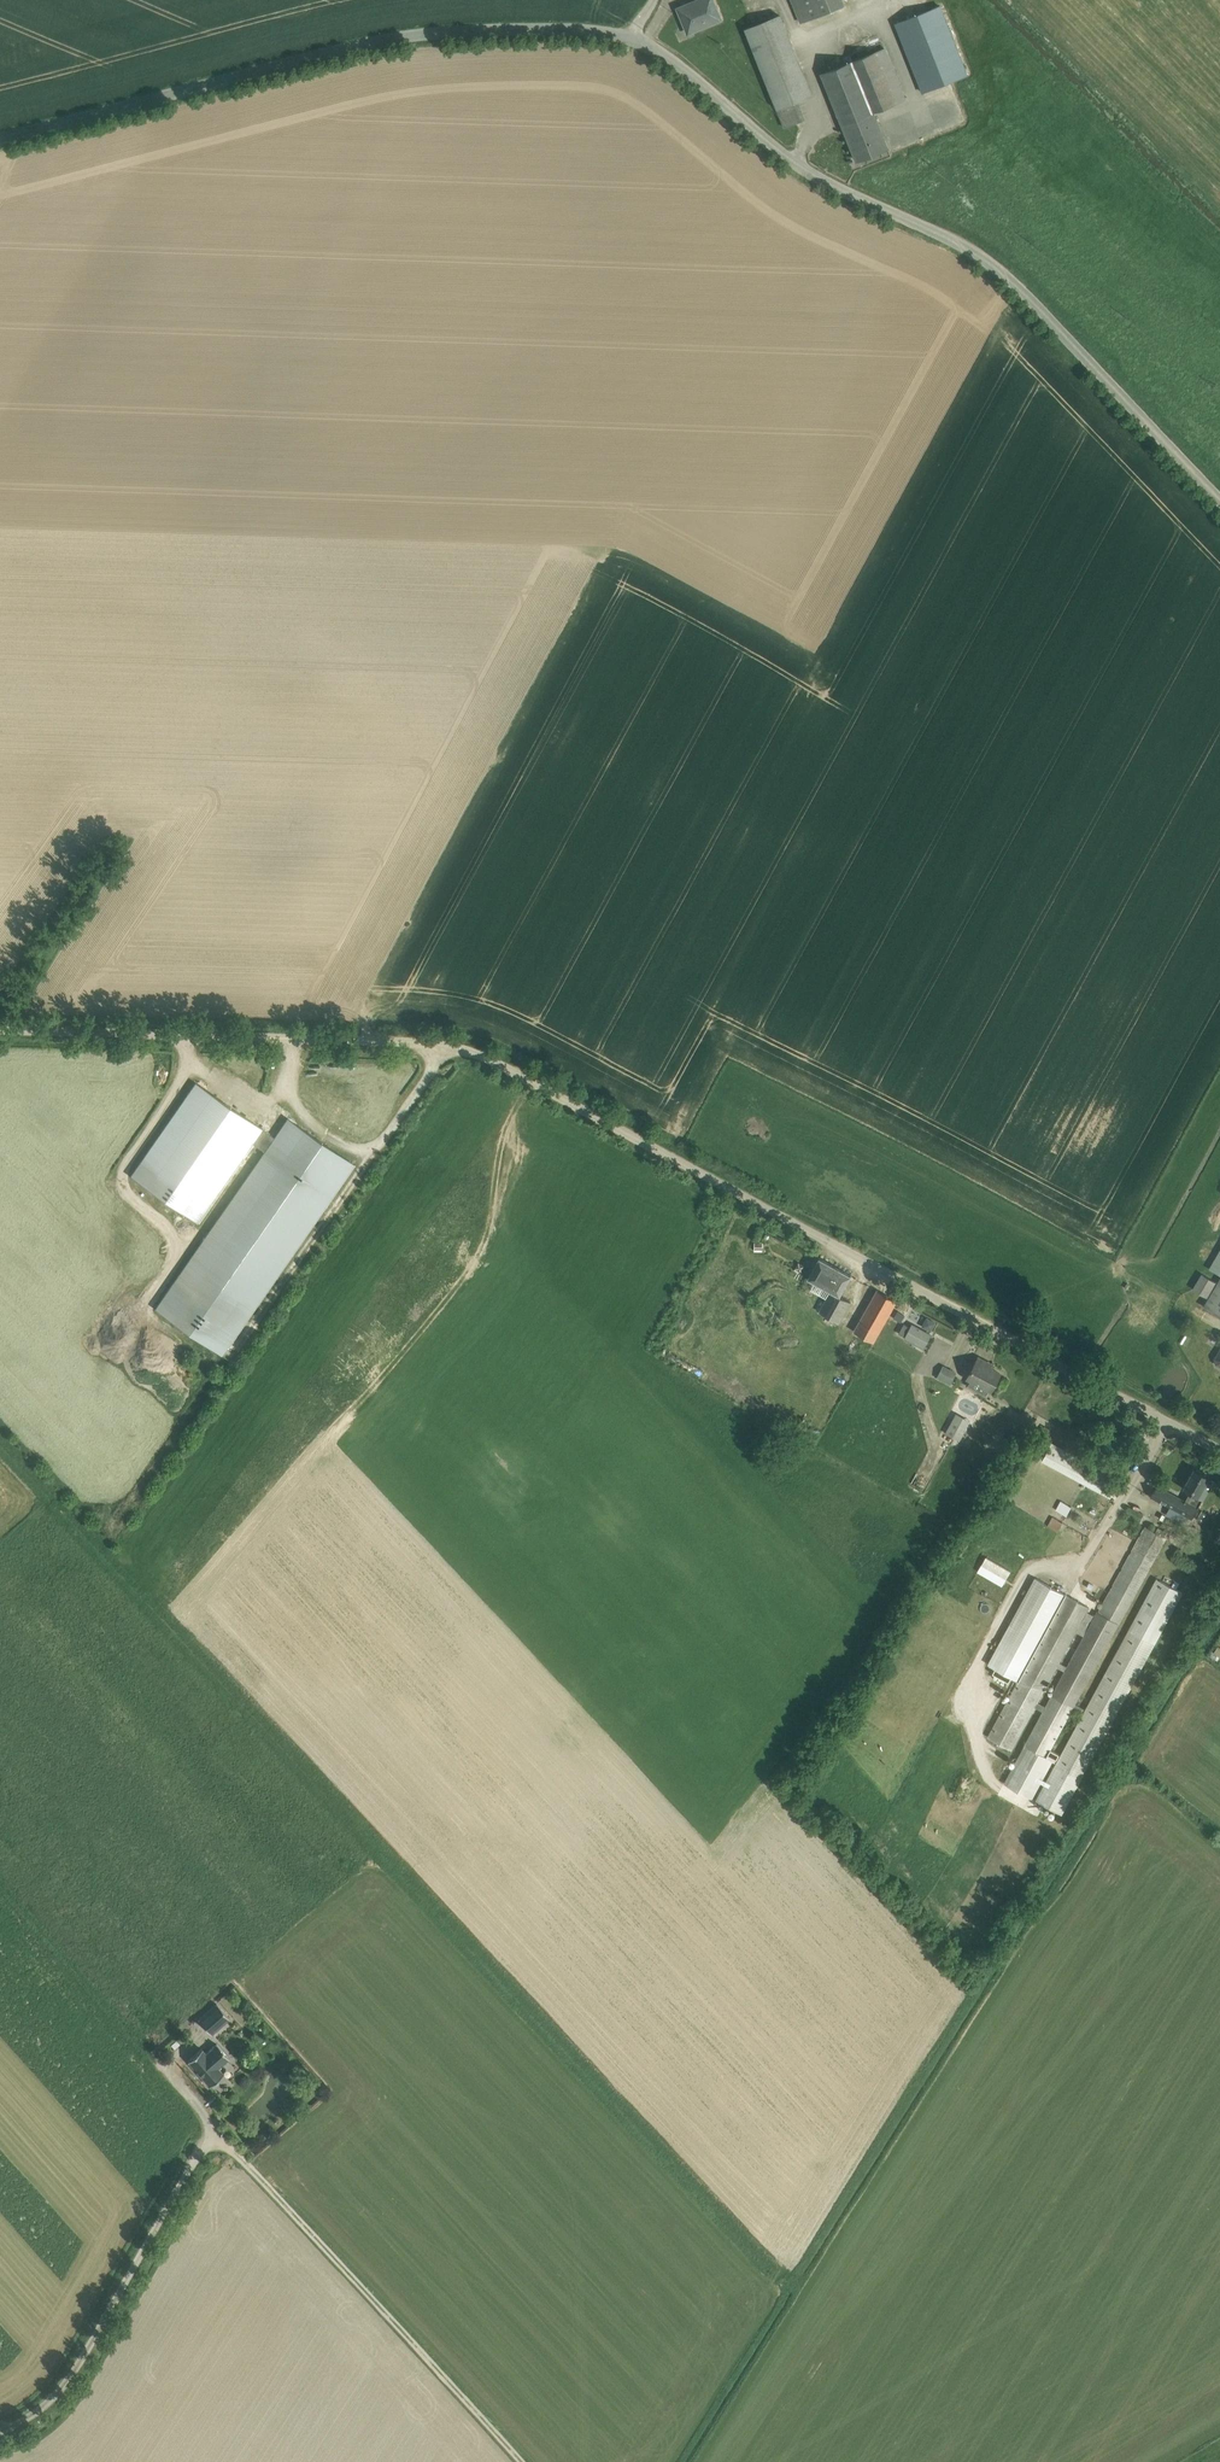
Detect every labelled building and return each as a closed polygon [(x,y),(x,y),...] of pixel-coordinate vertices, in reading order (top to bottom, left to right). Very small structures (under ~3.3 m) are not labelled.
[(722,19),(714,0),(697,0),(678,8),(688,33),(722,19)] [(803,21),(845,4),(843,0),(794,0),(803,21)] [(940,6),(895,23),(922,92),(967,74),(940,6)] [(780,15),(745,29),(784,127),(805,118),(798,100),(811,95),(780,15)] [(885,48),(821,73),(856,161),(888,148),(874,112),(906,99),(885,48)] [(191,1080),(133,1180),(205,1221),(255,1135),(265,1141),(273,1128),(191,1080)] [(759,1243),(751,1243),(751,1251),(759,1251),(759,1243)] [(182,1327),(224,1354),(273,1280),(270,1276),(272,1272),(267,1269),(267,1258),(270,1254),(270,1246),(198,1247),(180,1273),(184,1276),(180,1279),(188,1284),(194,1292),(182,1292),(181,1293),(182,1310),(177,1310),(172,1313),(172,1304),(177,1304),(181,1298),(173,1298),(177,1295),(168,1290),(157,1307),(177,1321),(182,1327)] [(840,1295),(851,1275),(819,1257),(808,1278),(831,1290),(820,1311),(839,1322),(850,1301),(840,1295)] [(1205,1306),(1219,1315),(1219,1280),(1205,1306)] [(896,1301),(897,1300),(878,1289),(855,1331),(874,1341),(896,1301)] [(897,1310),(892,1318),(900,1322),(904,1314),(897,1310)] [(900,1339),(916,1348),(923,1335),(907,1326),(906,1328),(898,1324),(893,1332),(901,1337),(900,1339)] [(1191,1338),(1185,1334),(1180,1342),(1186,1346),(1191,1338)] [(978,1357),(968,1377),(991,1389),(1000,1373),(985,1364),(986,1361),(978,1357)] [(956,1372),(950,1369),(943,1381),(950,1385),(956,1372)] [(961,1439),(972,1419),(957,1411),(946,1431),(961,1439)] [(1042,1460),(1110,1497),(1120,1478),(1052,1441),(1042,1460)] [(1195,1468),(1192,1473),(1184,1488),(1189,1491),(1185,1499),(1156,1483),(1150,1495),(1170,1505),(1166,1512),(1181,1521),(1185,1513),(1192,1517),(1212,1482),(1208,1479),(1210,1476),(1195,1468)] [(1057,1509),(1068,1514),(1072,1505),(1061,1500),(1057,1509)] [(1060,1530),(1064,1521),(1052,1515),(1048,1524),(1060,1530)] [(993,1672),(1009,1682),(1011,1677),(1018,1680),(988,1736),(1012,1749),(1035,1706),(1043,1710),(1003,1783),(1032,1799),(1053,1761),(1055,1762),(1059,1754),(1051,1749),(1073,1708),(1083,1713),(1036,1799),(1061,1813),(1182,1592),(1156,1578),(1085,1709),(1075,1704),(1166,1537),(1164,1536),(1166,1532),(1158,1527),(1156,1531),(1145,1526),(1098,1612),(1097,1611),(1095,1616),(1087,1612),(1090,1607),(1035,1577),(987,1663),(995,1668),(993,1672)] [(978,1570),(1004,1585),(1012,1570),(987,1555),(978,1570)] [(201,2017),(214,2032),(232,2015),(219,2001),(201,2017)] [(187,2061),(209,2085),(223,2073),(218,2067),(229,2058),(216,2043),(206,2052),(202,2048),(187,2061)]
